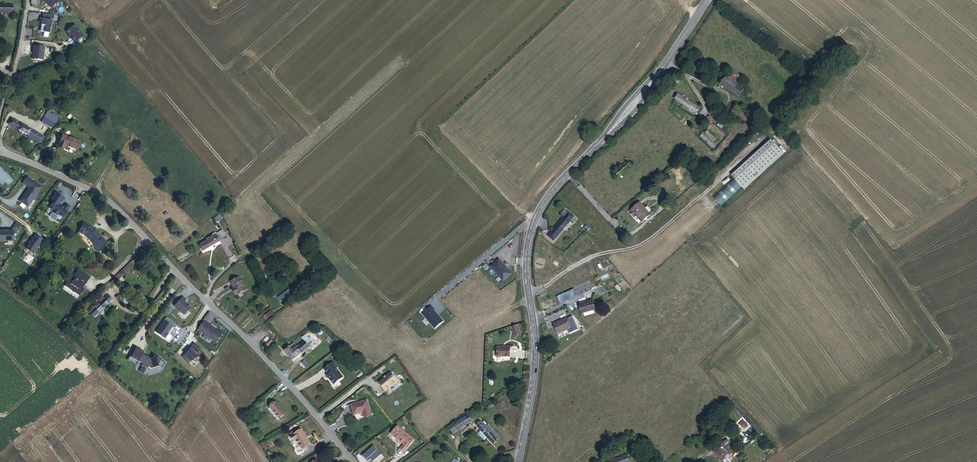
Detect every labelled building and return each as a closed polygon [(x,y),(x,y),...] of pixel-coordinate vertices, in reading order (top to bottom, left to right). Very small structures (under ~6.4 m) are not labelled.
[(0,3),(0,11),(9,11),(9,12),(13,12),(13,4),(4,3),(0,3)] [(51,16),(42,14),(42,19),(40,18),(39,23),(41,24),(40,31),(49,33),(51,20),(50,20),(51,16)] [(75,25),(66,32),(68,34),(68,35),(70,38),(71,38),(75,43),(83,37),(83,35),(75,25)] [(42,59),(44,47),(33,45),(32,59),(41,60),(42,59)] [(695,73),(699,67),(689,60),(685,66),(695,73)] [(711,76),(699,67),(695,73),(707,81),(711,76)] [(727,74),(724,78),(741,88),(743,83),(727,74)] [(741,88),(724,78),(719,86),(738,97),(743,89),(741,88)] [(679,95),(675,100),(695,113),(698,108),(679,95)] [(733,108),(730,104),(724,110),(727,113),(733,108)] [(54,123),(47,118),(43,123),(51,128),(54,123)] [(10,125),(40,143),(44,137),(14,119),(10,125)] [(82,141),(64,134),(60,145),(65,147),(66,145),(79,149),(82,141)] [(774,144),(734,179),(741,186),(743,189),(783,154),(774,144)] [(626,162),(613,174),(616,179),(630,166),(626,162)] [(1,185),(5,182),(8,185),(13,181),(6,172),(4,173),(0,168),(0,183),(1,185)] [(27,177),(23,183),(29,187),(26,192),(25,194),(24,194),(20,201),(28,207),(34,198),(34,199),(38,193),(38,192),(42,187),(27,177)] [(733,178),(713,196),(720,205),(741,186),(734,179),(733,178)] [(64,198),(56,193),(51,199),(54,201),(49,208),(53,211),(53,213),(56,215),(58,215),(58,214),(62,217),(67,210),(59,205),(64,198)] [(635,215),(640,221),(647,215),(646,213),(648,211),(645,207),(642,209),(637,203),(628,212),(632,217),(635,215)] [(572,217),(567,212),(563,218),(547,236),(553,241),(572,217)] [(104,245),(107,243),(91,226),(83,222),(79,232),(85,235),(94,245),(99,240),(104,245)] [(16,223),(10,231),(0,230),(0,241),(13,241),(13,234),(17,234),(22,226),(16,223)] [(224,237),(221,231),(199,244),(202,249),(224,237)] [(28,245),(28,244),(26,247),(26,249),(33,253),(40,244),(41,244),(43,240),(35,234),(33,239),(32,238),(29,242),(30,242),(28,245)] [(108,243),(107,243),(104,245),(99,240),(94,245),(94,246),(99,251),(108,243)] [(149,252),(141,259),(146,264),(154,256),(149,252)] [(134,259),(126,266),(128,268),(135,262),(134,261),(135,260),(134,259)] [(489,266),(502,281),(510,274),(497,259),(489,266)] [(128,268),(126,266),(115,277),(121,283),(124,280),(121,277),(129,269),(128,268)] [(86,274),(78,269),(73,276),(72,275),(67,281),(71,284),(69,287),(73,289),(74,288),(77,290),(76,291),(80,294),(84,288),(83,287),(85,284),(81,281),(86,274)] [(90,277),(86,274),(81,281),(85,284),(90,277)] [(238,289),(237,290),(241,294),(250,288),(241,276),(233,282),(238,289)] [(580,293),(593,287),(587,276),(575,281),(577,286),(580,293)] [(71,284),(67,281),(65,285),(79,295),(80,294),(76,291),(77,290),(74,288),(73,289),(69,287),(71,284)] [(577,286),(575,281),(567,285),(555,291),(557,296),(577,286)] [(284,300),(285,302),(299,293),(294,286),(278,297),(281,302),(284,300)] [(557,296),(560,303),(580,293),(577,286),(557,296)] [(93,318),(113,299),(109,295),(105,298),(103,297),(99,301),(100,302),(98,304),(96,301),(93,305),(87,311),(93,318)] [(183,297),(175,306),(184,315),(191,307),(184,301),(186,300),(183,297)] [(590,297),(578,302),(582,311),(593,306),(590,297)] [(430,306),(422,313),(434,328),(442,321),(433,310),(433,309),(430,306)] [(571,327),(566,317),(553,323),(557,333),(571,327)] [(167,323),(164,321),(156,332),(165,338),(168,333),(172,326),(167,323)] [(205,322),(199,330),(217,343),(223,334),(216,329),(216,330),(214,328),(210,325),(210,326),(205,322)] [(521,333),(518,323),(512,325),(515,335),(521,333)] [(275,339),(272,336),(264,344),(267,347),(275,339)] [(289,346),(285,350),(292,360),(310,347),(305,341),(300,345),(297,348),(296,346),(291,349),(289,346)] [(186,355),(183,358),(189,363),(191,360),(192,361),(196,357),(196,358),(199,355),(197,353),(201,349),(194,343),(190,347),(191,348),(189,350),(185,354),(186,355)] [(507,345),(498,345),(498,350),(497,351),(497,354),(498,355),(501,355),(502,354),(511,355),(512,345),(507,345)] [(131,357),(138,361),(142,364),(141,366),(147,369),(148,367),(151,369),(159,366),(162,368),(164,363),(160,360),(161,359),(154,355),(154,357),(154,358),(150,359),(149,358),(142,354),(143,351),(136,347),(135,350),(131,357)] [(136,364),(138,361),(131,357),(135,350),(134,349),(128,360),(136,364)] [(336,367),(332,361),(323,368),(327,374),(326,375),(333,383),(334,383),(342,377),(335,368),(336,367)] [(385,389),(397,379),(390,370),(383,376),(383,377),(378,381),(385,389)] [(279,395),(273,401),(283,413),(289,407),(279,395)] [(366,399),(350,403),(353,414),(362,411),(364,417),(371,415),(366,399)] [(467,414),(448,427),(453,434),(472,422),(467,414)] [(499,441),(494,434),(487,426),(481,420),(476,425),(481,431),(479,433),(479,434),(485,441),(488,438),(494,445),(499,441)] [(487,426),(494,434),(496,432),(489,424),(487,426)] [(403,443),(408,447),(414,439),(396,425),(390,432),(403,443)] [(292,435),(295,440),(297,440),(302,448),(310,443),(302,429),(292,435)] [(404,451),(408,447),(403,443),(400,448),(404,451)] [(731,454),(722,443),(712,451),(722,461),(731,454)] [(362,456),(367,461),(368,461),(370,460),(371,461),(373,461),(381,456),(373,447),(362,456)]
